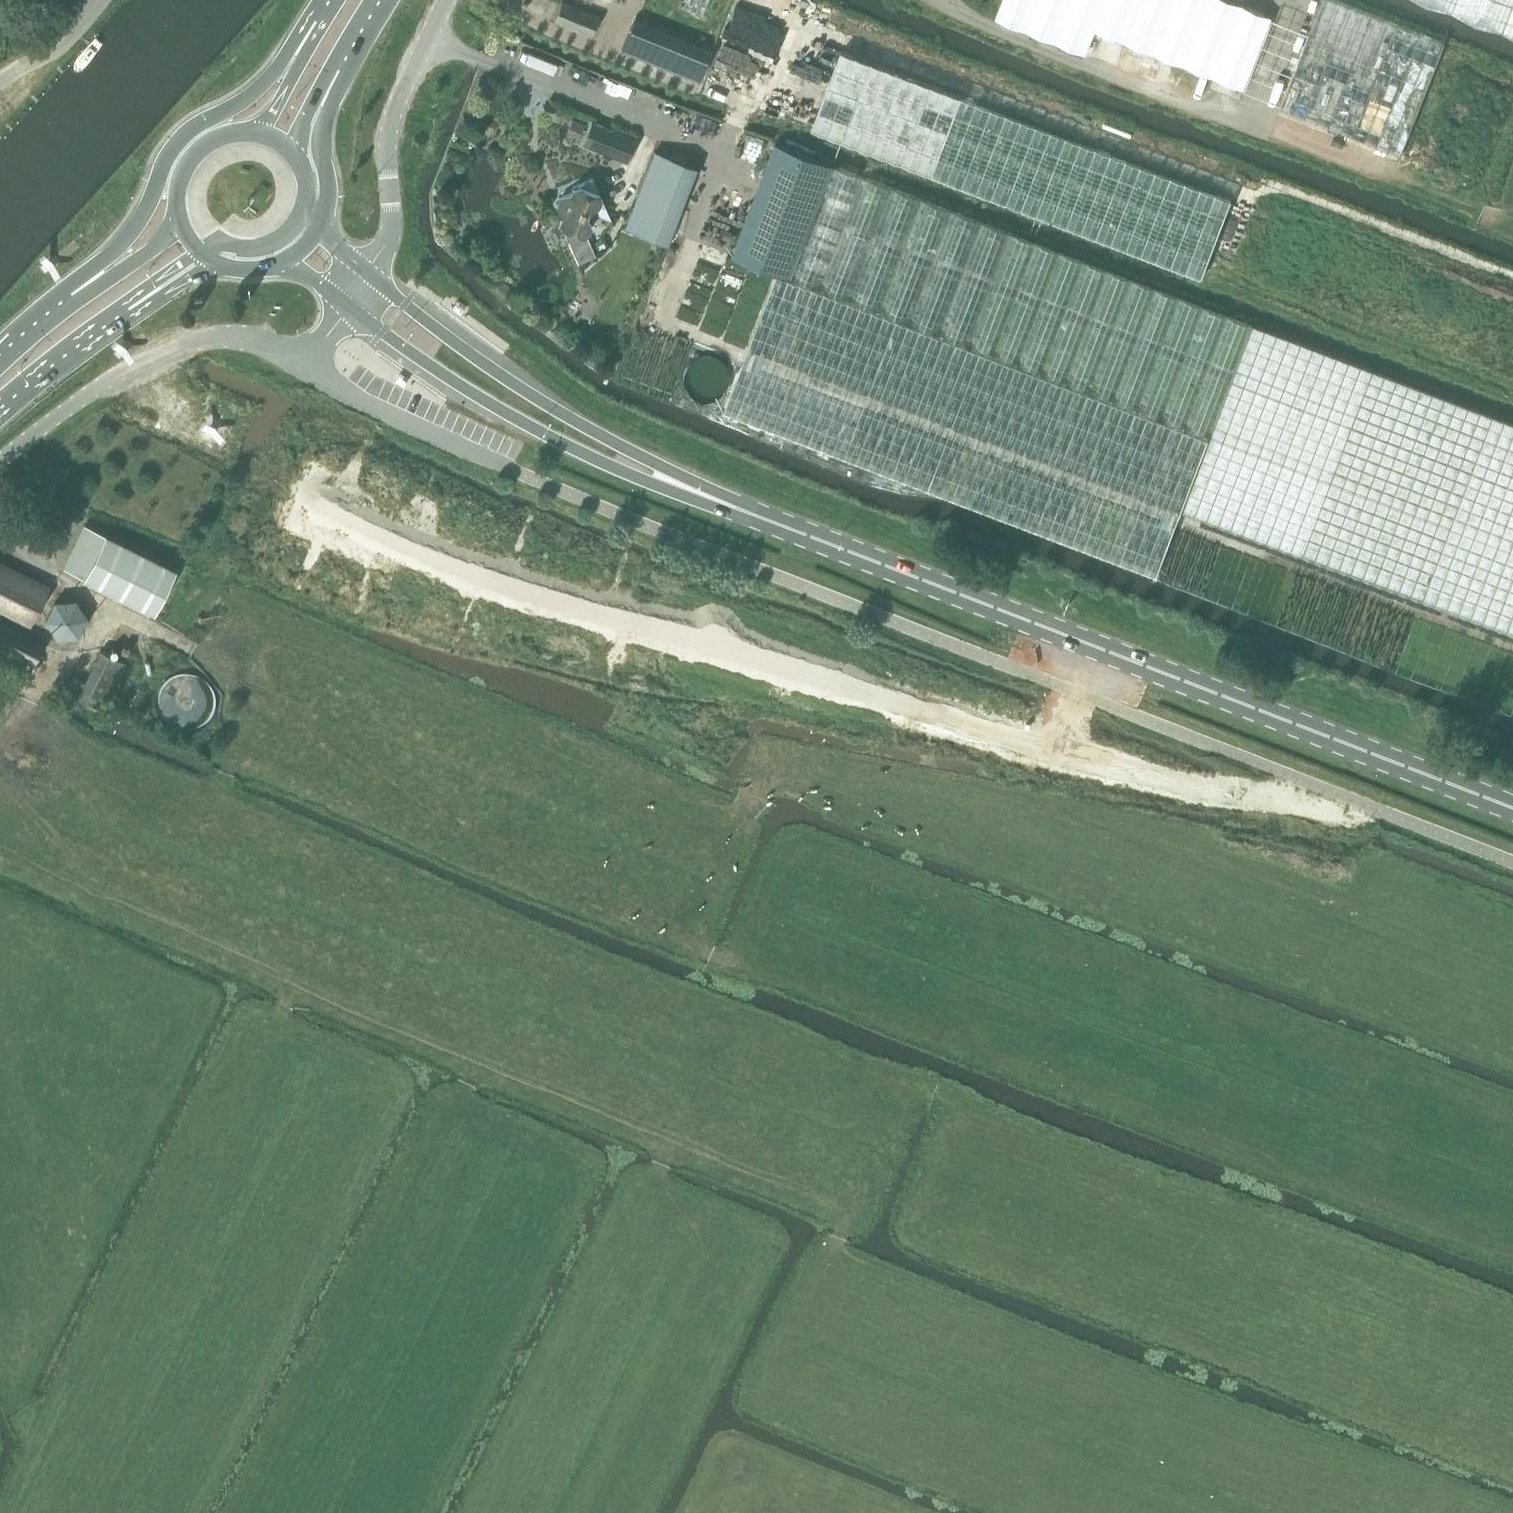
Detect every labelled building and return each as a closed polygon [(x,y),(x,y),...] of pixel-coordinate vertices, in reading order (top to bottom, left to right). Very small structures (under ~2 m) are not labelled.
[(601,16),(563,0),(555,19),(593,35),(601,16)] [(684,5),(708,15),(714,0),(686,0),(684,5)] [(1237,87),(1267,12),(1237,0),(1004,0),(997,17),(1087,53),(1096,30),(1237,87)] [(1399,152),(1444,42),(1339,0),(1321,0),(1280,104),(1399,152)] [(1512,35),(1512,0),(1424,0),(1512,35)] [(710,56),(712,50),(634,18),(631,25),(622,49),(700,80),(710,56)] [(813,125),(813,127),(866,148),(932,173),(1059,221),(1124,245),(1139,251),(1203,276),(1232,198),(962,95),(842,50),(813,125)] [(572,119),(569,127),(582,132),(586,124),(572,119)] [(637,138),(592,120),(583,143),(628,161),(637,138)] [(725,409),(1158,573),(1176,526),(1180,514),(1181,510),(1512,633),(1512,422),(1492,414),(1253,323),(834,164),(834,163),(778,141),(777,142),(736,252),(779,268),(747,352),(743,363),(725,409)] [(696,167),(655,151),(626,226),(667,241),(696,167)] [(561,197),(558,203),(563,214),(561,219),(569,239),(579,261),(594,255),(584,233),(589,230),(591,224),(589,218),(593,206),(597,214),(612,220),(593,178),(574,186),(572,192),(561,197)] [(110,533),(88,577),(158,611),(180,567),(110,533)] [(33,621),(49,587),(0,563),(0,606),(33,621)] [(56,601),(47,619),(59,636),(79,634),(88,616),(77,599),(56,601)] [(34,662),(44,642),(0,621),(0,645),(34,662)]
